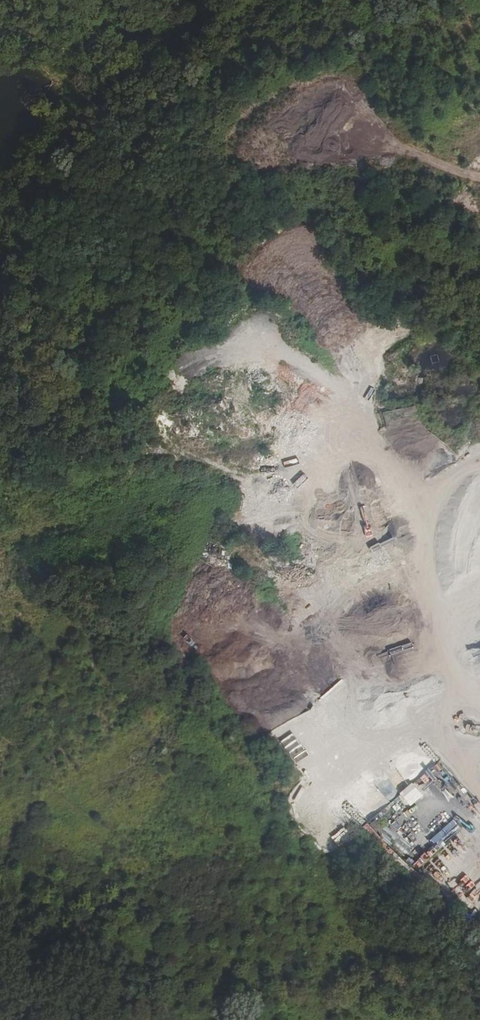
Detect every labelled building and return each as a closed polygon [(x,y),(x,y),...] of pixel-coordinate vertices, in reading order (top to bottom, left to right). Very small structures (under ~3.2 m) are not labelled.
[(313,532),(300,531),(299,548),(312,548),(313,532)] [(284,739),(284,730),(274,730),(274,740),(284,739)] [(435,844),(458,825),(453,820),(430,838),(435,844)]
